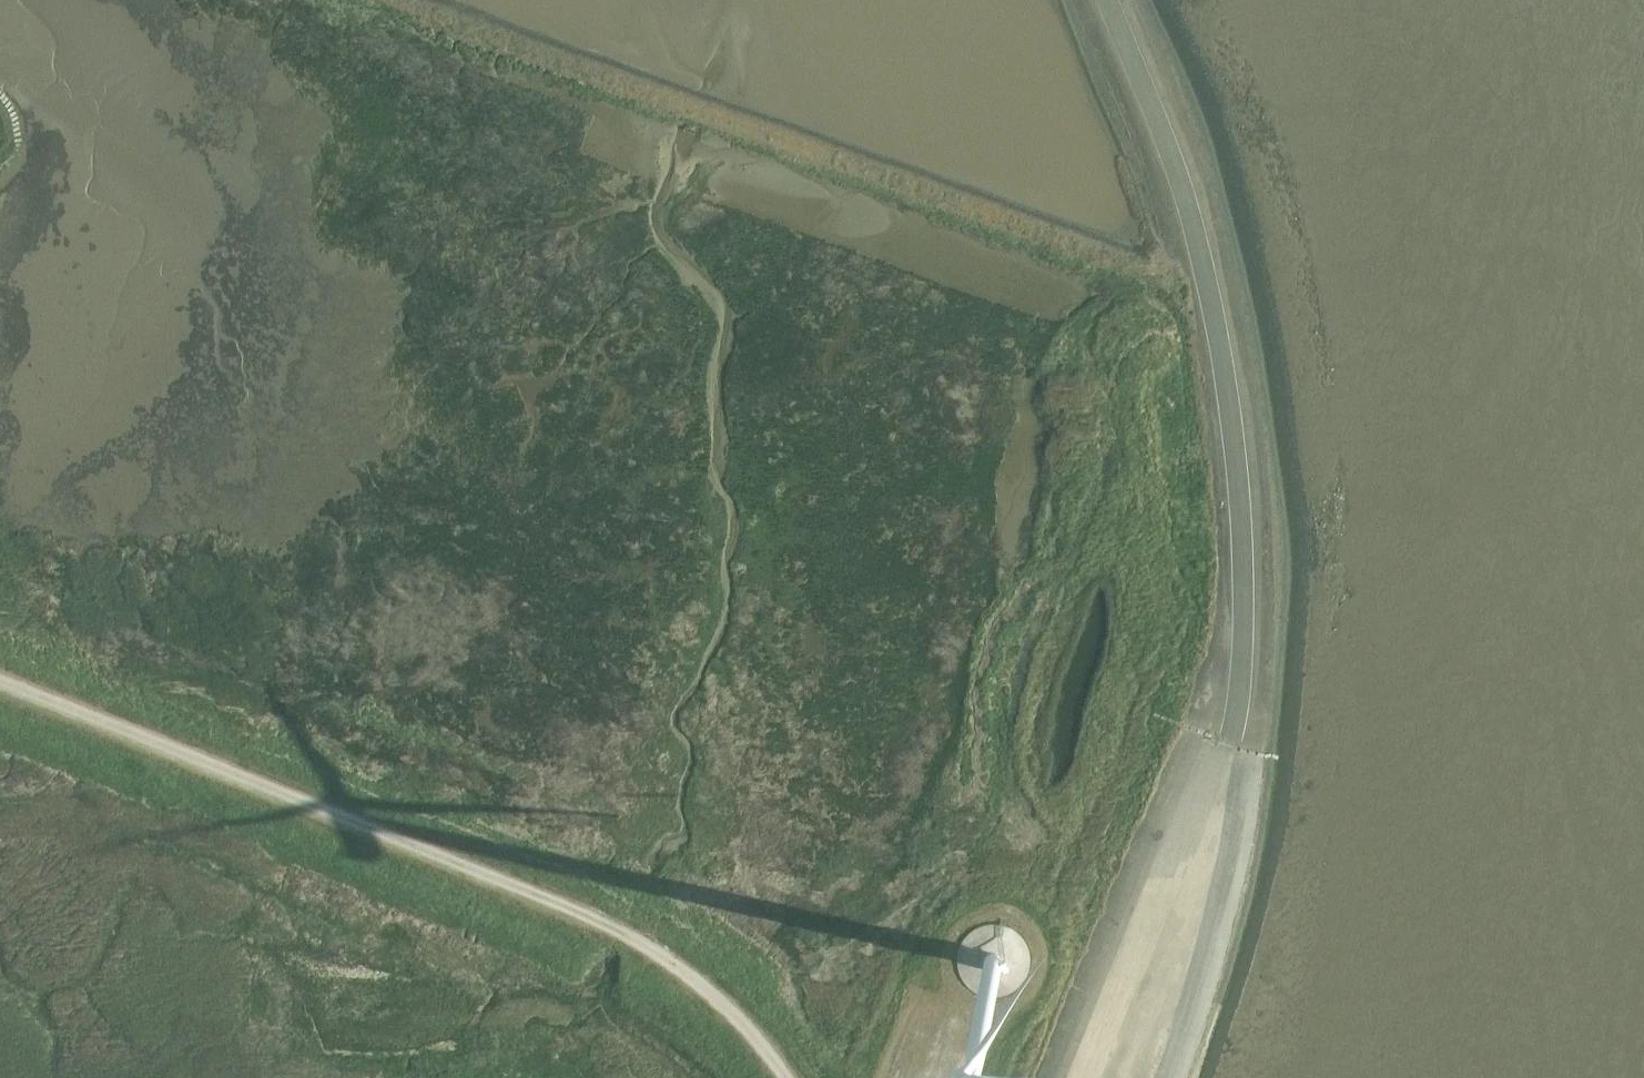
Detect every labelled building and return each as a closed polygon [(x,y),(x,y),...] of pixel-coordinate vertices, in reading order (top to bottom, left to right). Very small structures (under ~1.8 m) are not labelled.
[(984,958),(984,960),(984,962),(985,964),(985,965),(986,967),(988,968),(989,969),(991,969),(993,970),(994,970),(996,969),(998,969),(999,967),(1001,966),(1001,965),(1002,963),(1002,961),(1002,959),(1002,958),(1001,956),(1000,955),(999,953),(997,952),(996,952),(994,951),(992,951),(990,952),(989,953),(987,954),(986,955),(985,957),(984,958)]
